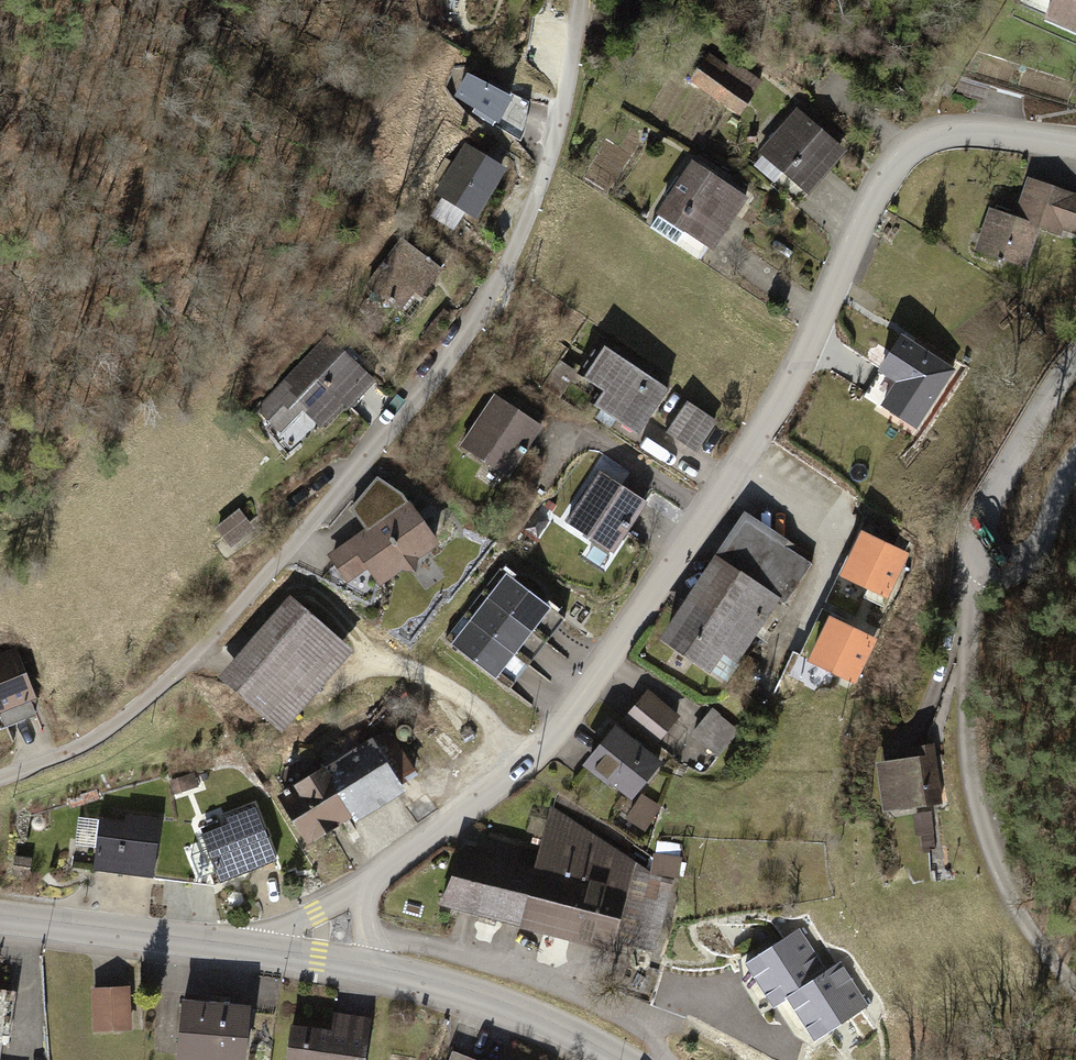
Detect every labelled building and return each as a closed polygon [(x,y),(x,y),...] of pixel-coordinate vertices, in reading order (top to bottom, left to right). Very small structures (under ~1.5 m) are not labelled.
[(852,12),(859,0),(831,0),(852,12)] [(1028,22),(1075,42),(1075,0),(1037,0),(1028,22)] [(757,82),(708,43),(677,81),(726,120),(757,82)] [(523,99),(470,72),(456,97),(475,108),(472,112),(515,137),(523,99)] [(840,152),(791,107),(747,155),(796,199),(840,152)] [(496,162),(464,142),(428,198),(460,219),(496,162)] [(737,198),(682,161),(643,217),(701,253),(737,198)] [(1026,183),(1016,214),(1075,234),(1075,200),(1026,183)] [(1047,231),(990,212),(978,250),(1034,269),(1047,231)] [(423,272),(387,243),(344,296),(379,325),(423,272)] [(957,369),(901,333),(878,370),(896,382),(880,405),(918,430),(957,369)] [(354,383),(313,342),(237,416),(278,459),(354,383)] [(655,397),(586,352),(564,385),(588,401),(579,414),(625,444),(655,397)] [(528,431),(487,400),(452,446),(494,477),(528,431)] [(709,425),(675,405),(657,436),(690,456),(709,425)] [(637,507),(589,476),(555,529),(603,560),(637,507)] [(366,529),(330,554),(347,578),(367,564),(379,581),(436,541),(408,502),(377,477),(351,508),(366,529)] [(746,520),(665,640),(724,680),(737,662),(733,659),(775,597),(786,604),(812,564),(746,520)] [(907,554),(864,533),(831,603),(863,618),(871,602),(882,607),(907,554)] [(506,575),(453,643),(495,676),(548,607),(506,575)] [(350,652),(290,598),(222,675),(282,728),(350,652)] [(875,640),(827,617),(806,660),(854,683),(875,640)] [(0,656),(0,706),(16,702),(4,655),(0,656)] [(679,714),(646,690),(621,723),(654,748),(679,714)] [(740,731),(714,710),(694,735),(719,756),(740,731)] [(655,756),(608,721),(574,766),(620,801),(655,756)] [(388,731),(371,742),(395,780),(411,769),(388,731)] [(370,739),(278,796),(307,843),(399,786),(395,780),(371,742),(370,739)] [(941,803),(933,746),(906,750),(908,759),(878,763),(882,792),(892,791),(894,809),(941,803)] [(193,773),(171,780),(174,793),(197,786),(193,773)] [(648,832),(664,806),(644,794),(628,820),(648,832)] [(487,853),(466,847),(443,901),(608,947),(610,939),(654,952),(674,880),(648,873),(554,806),(542,850),(491,837),(487,853)] [(225,825),(202,834),(220,879),(273,859),(252,807),(223,819),(225,825)] [(936,849),(932,812),(917,813),(918,833),(922,832),(925,850),(936,849)] [(159,820),(127,817),(126,826),(101,823),(95,869),(152,875),(159,820)] [(22,857),(5,857),(5,877),(22,877),(22,857)] [(799,928),(744,964),(774,1009),(787,1000),(814,1042),(868,1007),(840,962),(826,971),(799,928)] [(123,985),(86,987),(88,1028),(125,1029),(123,985)] [(9,994),(0,992),(0,1033),(9,994)] [(168,999),(159,1056),(200,1059),(226,1059),(233,1007),(168,999)] [(278,1021),(273,1059),(353,1059),(360,1016),(327,1009),(325,1027),(278,1021)]
